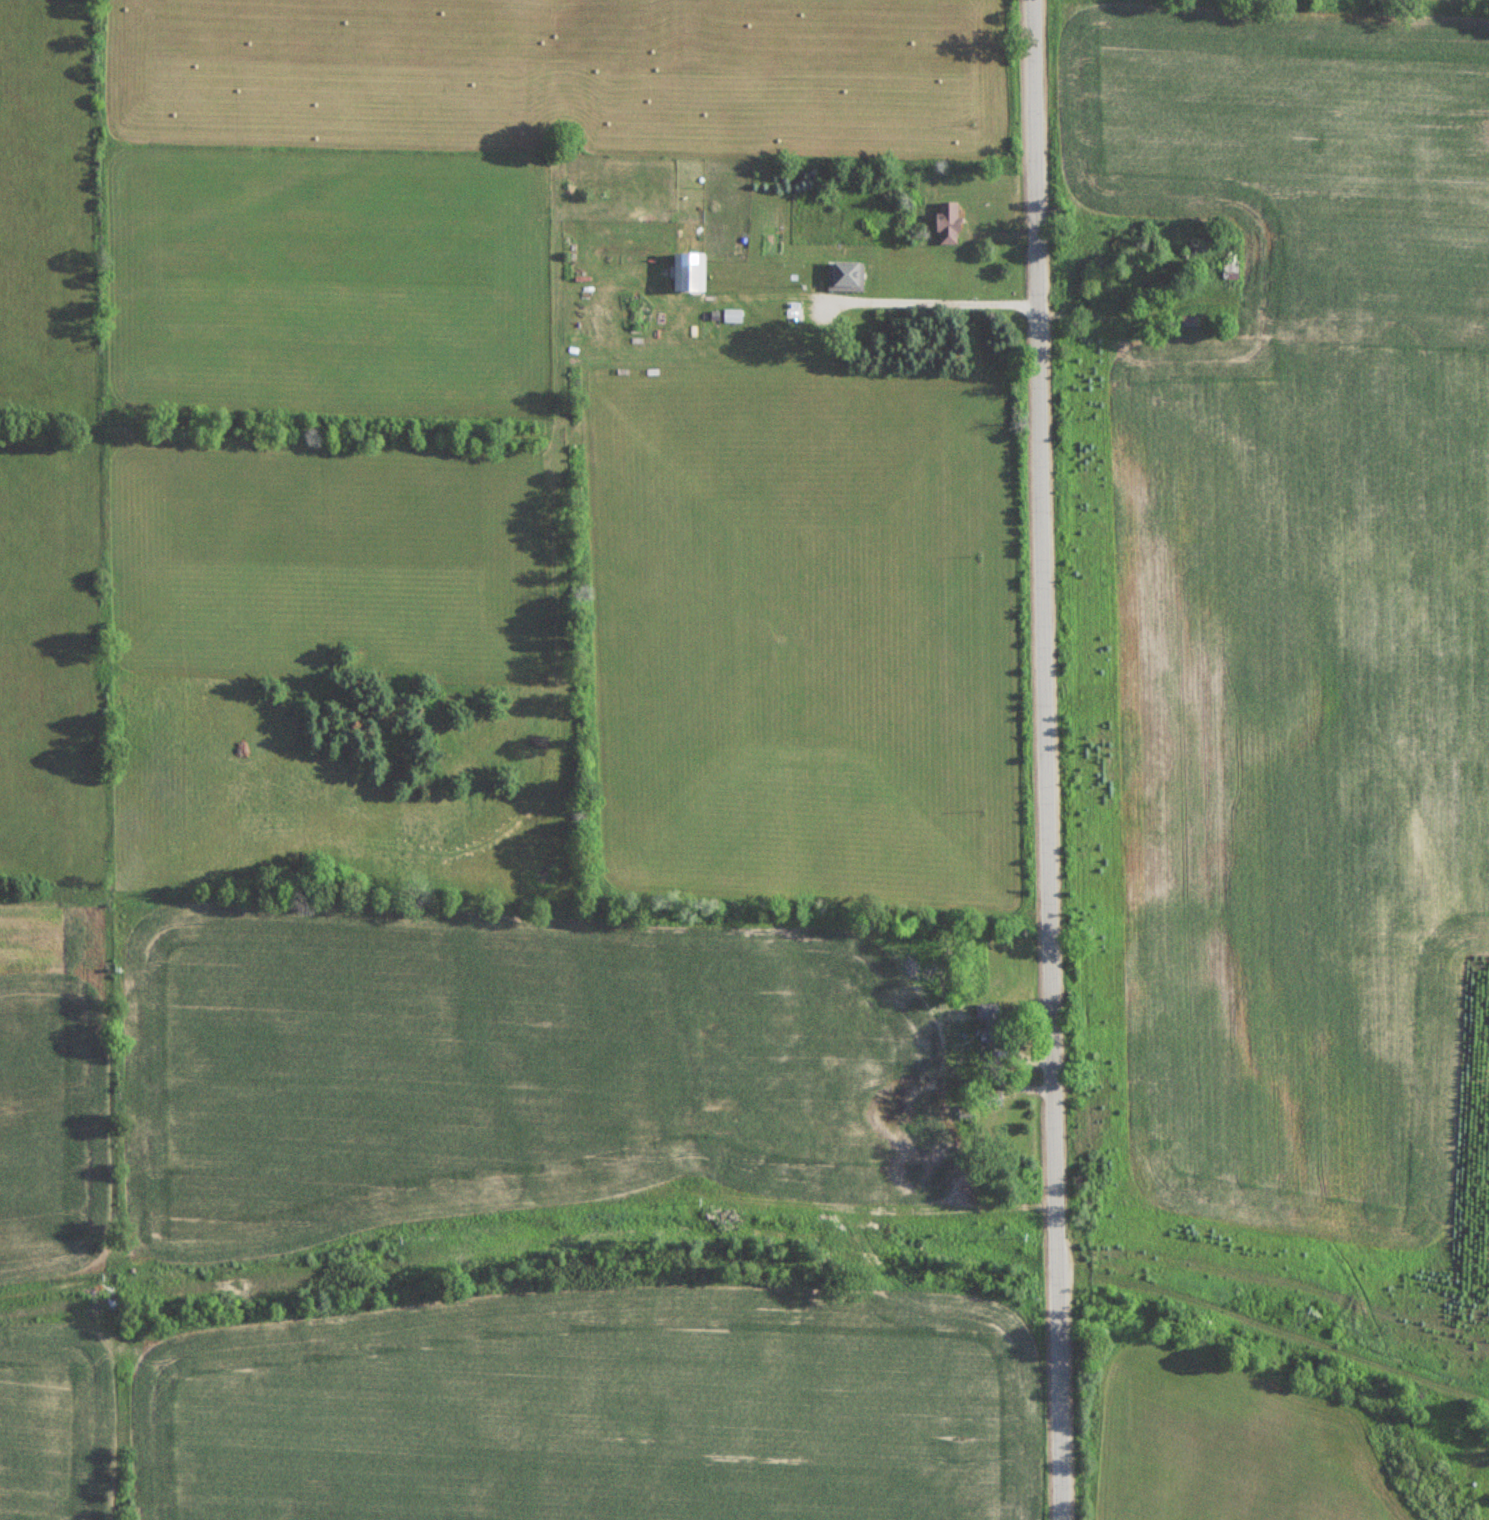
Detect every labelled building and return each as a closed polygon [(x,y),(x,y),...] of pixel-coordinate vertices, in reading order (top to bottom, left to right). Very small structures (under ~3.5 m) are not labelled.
[(957,244),(957,202),(936,202),(936,244),(957,244)] [(673,255),(673,293),(703,293),(703,255),(673,255)] [(1237,280),(1237,260),(1220,260),(1220,280),(1237,280)] [(861,292),(861,263),(827,263),(827,292),(861,292)] [(801,322),(800,302),(784,302),(785,322),(801,322)] [(740,323),(740,310),(722,310),(722,323),(740,323)] [(1196,315),(1180,316),(1180,327),(1196,327),(1196,315)] [(975,1003),(975,1020),(1000,1020),(1000,1003),(975,1003)]
